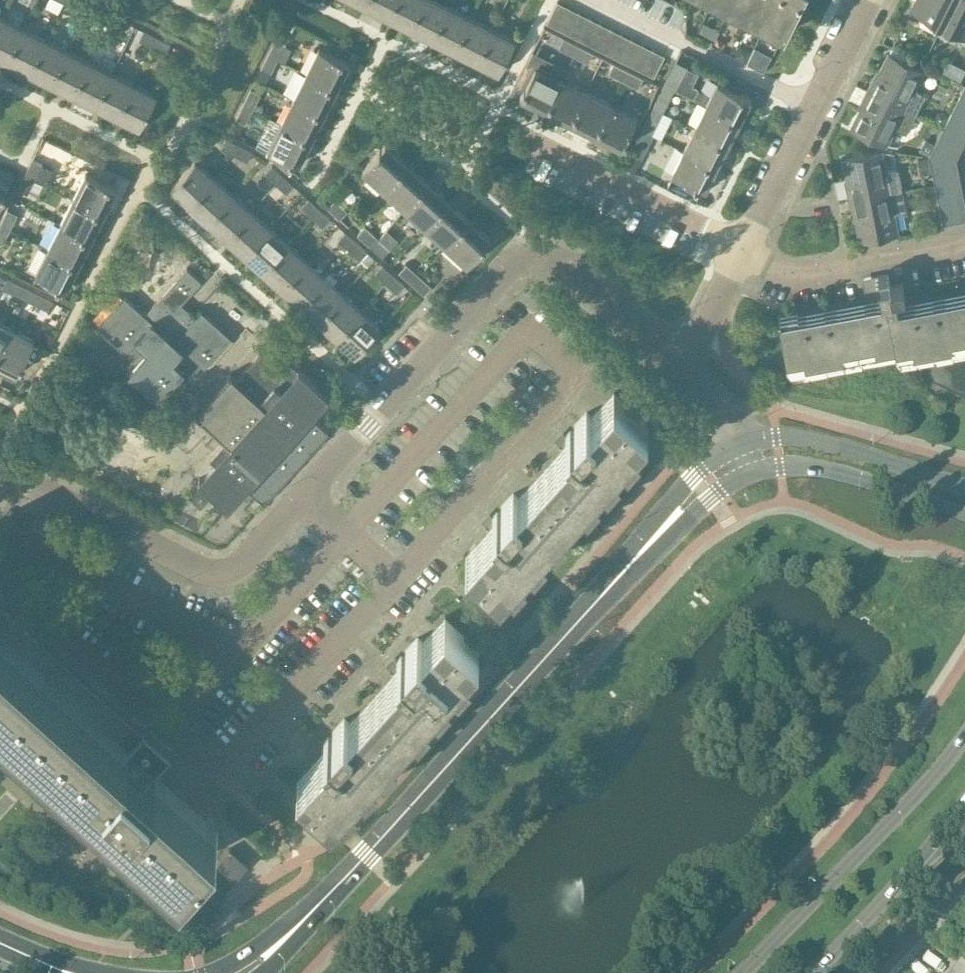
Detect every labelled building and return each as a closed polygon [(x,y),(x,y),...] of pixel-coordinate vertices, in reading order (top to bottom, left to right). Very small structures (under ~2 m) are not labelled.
[(64,1),(77,8),(81,0),(64,0),(64,1)] [(365,4),(387,16),(395,0),(367,0),(365,4)] [(387,16),(409,27),(423,0),(395,0),(387,16)] [(409,27),(432,38),(448,4),(440,0),(423,0),(409,27)] [(557,0),(546,22),(558,28),(569,6),(557,0)] [(735,3),(737,4),(753,12),(755,12),(771,21),(772,21),(784,27),(786,28),(800,0),(730,0),(735,3)] [(911,9),(924,15),(927,17),(928,23),(939,29),(942,24),(954,0),(915,0),(911,9)] [(939,29),(951,34),(957,31),(960,33),(964,36),(964,0),(954,0),(942,24),(939,29)] [(448,4),(432,38),(454,49),(471,15),(448,4)] [(569,6),(558,28),(568,33),(579,11),(569,6)] [(108,24),(113,14),(100,7),(95,17),(108,24)] [(579,11),(568,33),(579,38),(590,17),(579,11)] [(113,14),(108,24),(121,30),(126,20),(113,14)] [(0,18),(0,57),(7,60),(23,26),(1,15),(0,18)] [(471,15),(454,49),(476,60),(493,26),(471,15)] [(590,44),(600,22),(590,17),(579,38),(590,44)] [(704,21),(699,30),(707,34),(711,25),(704,21)] [(600,22),(590,44),(600,49),(611,27),(600,22)] [(23,26),(7,60),(29,71),(46,37),(23,26)] [(493,26),(476,60),(499,71),(516,38),(493,26)] [(611,27),(600,49),(611,54),(622,33),(611,27)] [(152,46),(157,36),(144,29),(139,39),(152,46)] [(622,33),(611,54),(621,60),(632,38),(622,33)] [(157,36),(152,46),(166,52),(171,42),(157,36)] [(46,37),(29,71),(51,82),(68,48),(46,37)] [(573,54),(578,44),(564,37),(559,47),(573,54)] [(268,53),(278,58),(285,43),(275,38),(268,53)] [(621,60),(632,65),(643,44),(632,38),(621,60)] [(742,42),(736,53),(748,59),(753,47),(742,42)] [(578,44),(573,54),(588,62),(593,52),(578,44)] [(632,65),(642,70),(653,49),(643,44),(632,65)] [(305,71),(311,75),(336,87),(349,61),(318,46),(305,71)] [(68,48),(51,82),(73,93),(90,60),(68,48)] [(665,55),(664,54),(653,49),(642,70),(654,76),(665,55)] [(278,58),(268,53),(261,67),(271,72),(278,58)] [(868,89),(916,114),(926,93),(916,88),(924,72),(888,53),(876,78),(874,77),(868,89)] [(90,60),(73,93),(95,104),(112,71),(90,60)] [(676,60),(665,83),(675,88),(676,89),(687,67),(688,66),(678,61),(676,60)] [(623,80),(628,70),(614,62),(609,72),(623,80)] [(546,109),(562,77),(536,64),(520,96),(546,109)] [(628,70),(623,80),(638,87),(643,77),(628,70)] [(112,71),(95,104),(117,115),(134,82),(112,71)] [(336,87),(311,75),(305,71),(293,97),(324,112),(336,87)] [(571,121),(587,90),(562,77),(546,109),(571,121)] [(704,104),(739,122),(751,97),(717,80),(710,94),(699,88),(694,98),(705,104),(704,104)] [(134,82),(117,115),(140,127),(157,93),(134,82)] [(664,84),(653,107),(663,112),(674,89),(675,88),(665,83),(664,84)] [(250,88),(243,103),(253,108),(257,100),(261,93),(250,88)] [(916,114),(868,89),(862,101),(864,101),(851,126),(887,145),(896,127),(906,132),(916,114)] [(596,134),(597,133),(612,102),(587,90),(571,121),(596,134)] [(960,94),(954,105),(964,110),(964,97),(960,94)] [(293,97),(280,122),(312,137),(324,112),(293,97)] [(612,102),(597,133),(596,134),(622,147),(638,115),(612,102)] [(246,123),(253,109),(253,108),(243,103),(236,118),(246,123)] [(739,122),(704,104),(693,127),(728,144),(739,122)] [(954,105),(949,116),(964,124),(964,110),(954,105)] [(652,107),(642,128),(652,133),(663,112),(653,107),(652,107)] [(947,115),(941,112),(937,113),(934,119),(942,124),(947,115)] [(949,116),(944,126),(964,137),(964,124),(949,116)] [(299,163),(312,137),(280,122),(268,147),(268,148),(266,152),(290,174),(296,161),(299,163)] [(944,126),(938,137),(962,149),(964,142),(964,137),(944,126)] [(682,150),(717,167),(728,144),(693,127),(682,150)] [(641,130),(631,152),(642,158),(653,135),(654,134),(652,133),(642,128),(641,130)] [(234,154),(239,144),(226,137),(221,147),(234,154)] [(929,155),(935,143),(925,137),(919,150),(929,155)] [(938,137),(935,143),(929,155),(929,156),(957,160),(956,159),(962,149),(938,137)] [(45,141),(37,156),(47,161),(55,147),(45,141)] [(383,188),(388,183),(406,162),(385,143),(361,169),(383,188)] [(239,144),(234,154),(248,161),(253,151),(239,144)] [(717,167),(682,150),(671,172),(705,189),(717,167)] [(850,200),(902,189),(898,167),(887,170),(883,151),(844,159),(849,186),(847,187),(850,200)] [(932,172),(929,156),(929,155),(918,158),(921,174),(932,172)] [(933,176),(959,171),(957,160),(929,156),(932,172),(933,176)] [(33,158),(25,173),(36,178),(43,163),(33,158)] [(196,159),(171,187),(190,204),(215,176),(196,159)] [(406,162),(388,183),(383,188),(404,207),(427,181),(406,162)] [(276,182),(283,174),(272,164),(264,172),(271,178),(276,182)] [(73,196),(102,211),(104,212),(117,187),(85,171),(73,196)] [(959,171),(933,176),(935,184),(936,188),(961,183),(959,171)] [(18,188),(28,193),(36,178),(25,173),(18,188)] [(283,174),(276,182),(287,192),(294,184),(283,174)] [(208,221),(233,193),(215,176),(190,204),(208,221)] [(9,184),(0,180),(0,202),(9,184)] [(425,226),(448,200),(427,181),(404,207),(425,226)] [(938,200),(963,195),(961,183),(936,188),(937,194),(938,200)] [(902,189),(850,200),(852,212),(854,212),(859,239),(899,231),(895,212),(907,210),(902,189)] [(226,237),(252,209),(233,193),(208,221),(226,237)] [(938,200),(940,208),(940,212),(964,207),(964,202),(963,195),(938,200)] [(104,212),(102,211),(73,196),(60,221),(89,236),(91,237),(104,212)] [(309,197),(301,206),(312,216),(320,207),(309,197)] [(335,198),(327,207),(340,218),(348,209),(335,198)] [(448,200),(425,226),(446,245),(469,219),(448,200)] [(320,207),(312,216),(324,226),(331,217),(320,207)] [(943,223),(964,219),(964,207),(940,212),(943,223)] [(0,223),(10,228),(18,213),(8,208),(0,223)] [(245,254),(270,226),(252,209),(226,237),(245,254)] [(934,211),(930,212),(932,225),(943,223),(940,212),(940,210),(934,211)] [(469,219),(446,245),(467,264),(490,238),(469,219)] [(91,237),(89,236),(60,221),(47,247),(76,261),(79,262),(91,237)] [(0,223),(0,241),(3,243),(10,228),(0,223)] [(370,245),(377,236),(365,225),(357,233),(370,245)] [(263,270),(288,242),(270,226),(245,254),(263,270)] [(349,249),(357,241),(345,231),(338,239),(349,249)] [(377,236),(370,245),(382,256),(390,247),(377,236)] [(357,241),(349,249),(360,259),(368,251),(357,241)] [(282,287),(307,259),(288,242),(263,270),(282,287)] [(79,262),(76,261),(47,247),(34,273),(66,288),(79,262)] [(300,303),(325,276),(307,259),(282,287),(300,303)] [(407,263),(399,271),(412,282),(419,274),(407,263)] [(382,264),(375,272),(386,282),(393,274),(382,264)] [(124,295),(98,323),(126,349),(120,355),(132,367),(129,370),(158,396),(183,367),(191,374),(202,362),(205,364),(231,334),(202,308),(196,315),(181,302),(201,280),(187,267),(145,313),(124,295)] [(325,276),(300,303),(318,320),(343,292),(333,283),(337,278),(329,271),(325,276)] [(908,308),(903,282),(891,285),(889,273),(864,278),(869,305),(782,322),(781,314),(778,315),(791,382),(863,368),(861,357),(897,350),(898,360),(933,353),(935,364),(964,358),(964,297),(908,308)] [(393,274),(386,282),(397,292),(405,284),(393,274)] [(419,274),(412,282),(424,293),(431,285),(419,274)] [(17,281),(11,291),(25,298),(31,288),(17,281)] [(39,292),(34,302),(48,309),(54,299),(39,292)] [(337,337),(362,309),(343,292),(318,320),(337,337)] [(356,354),(381,326),(362,309),(337,337),(356,354)] [(11,327),(0,321),(0,349),(11,327)] [(0,349),(0,364),(17,373),(34,338),(11,327),(0,349)] [(243,483),(257,495),(263,501),(282,480),(289,472),(328,430),(308,411),(325,393),(327,395),(328,394),(298,367),(271,344),(269,342),(269,341),(242,371),(237,377),(231,371),(196,410),(225,436),(210,452),(216,458),(199,477),(199,478),(228,504),(229,503),(226,501),(243,483)] [(92,349),(83,358),(90,363),(98,354),(92,349)] [(544,468),(586,505),(645,440),(638,433),(648,421),(614,390),(591,416),(587,412),(566,435),(570,439),(544,468)] [(131,397),(131,398),(126,409),(155,423),(161,412),(131,397)] [(586,505),(544,468),(518,497),(514,493),(493,515),(497,519),(466,554),(501,585),(511,573),(518,580),(586,505)] [(4,736),(7,739),(99,821),(102,824),(160,877),(176,860),(183,866),(181,868),(182,869),(215,833),(219,828),(217,828),(156,772),(171,756),(158,744),(145,732),(143,734),(0,605),(0,732),(4,736)] [(397,660),(401,663),(375,692),(417,730),(476,665),(469,658),(479,646),(445,615),(422,640),(418,637),(397,660)] [(417,730),(375,692),(349,722),(345,718),(324,740),(328,744),(297,778),(332,810),(342,798),(350,805),(417,730)] [(249,864),(230,847),(217,862),(235,879),(249,864)]
